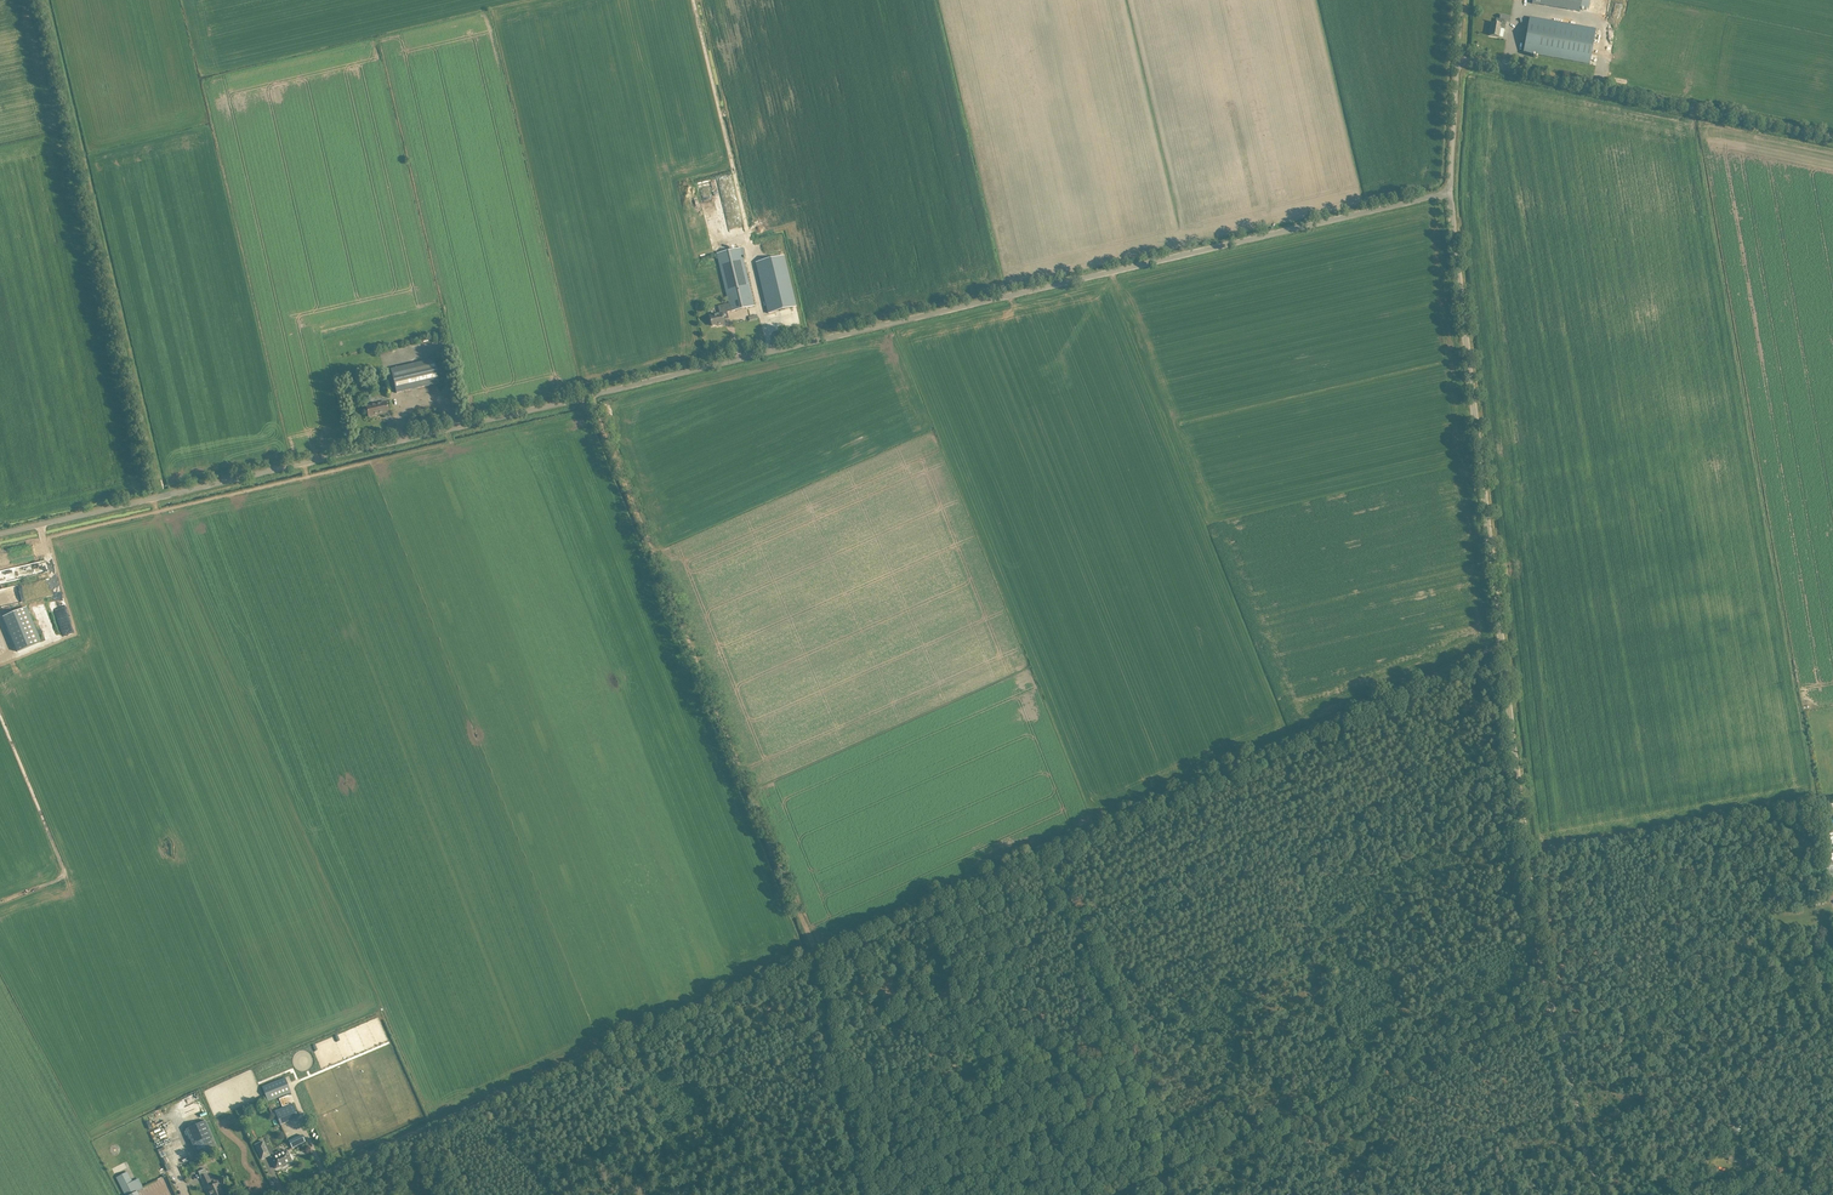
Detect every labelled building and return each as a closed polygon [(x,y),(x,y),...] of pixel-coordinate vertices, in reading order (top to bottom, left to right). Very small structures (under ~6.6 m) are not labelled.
[(1532,3),(1580,12),(1582,0),(1533,0),(1532,3)] [(1501,15),(1500,19),(1497,19),(1496,23),(1492,22),(1490,35),(1499,37),(1501,28),(1505,28),(1506,21),(1510,21),(1511,17),(1501,15)] [(1530,18),(1523,52),(1590,65),(1590,61),(1593,61),(1592,59),(1591,58),(1596,30),(1530,18)] [(740,248),(716,253),(717,256),(727,297),(727,298),(729,303),(731,311),(755,305),(753,299),(747,273),(740,248)] [(784,256),(757,262),(769,313),(796,307),(784,256)] [(723,313),(731,311),(729,303),(718,306),(720,313),(710,316),(713,326),(721,324),(721,325),(725,324),(723,313)] [(439,383),(438,377),(434,360),(391,370),(396,393),(439,383)] [(388,412),(387,406),(386,402),(366,407),(369,416),(388,412)] [(0,571),(0,583),(18,579),(19,582),(21,582),(21,581),(25,581),(25,584),(28,583),(27,578),(32,577),(33,582),(49,578),(45,562),(0,571)] [(27,607),(5,617),(19,651),(41,642),(27,607)] [(1832,880),(1832,852),(1825,854),(1830,881),(1832,880)] [(334,937),(343,934),(336,917),(318,924),(321,931),(327,929),(328,933),(332,932),(334,937)] [(381,1039),(388,1036),(384,1027),(379,1029),(382,1033),(379,1035),(381,1039)] [(307,1051),(305,1035),(299,1036),(298,1033),(293,1034),(294,1041),(295,1041),(295,1043),(299,1043),(302,1042),(304,1051),(307,1051)] [(285,1077),(262,1086),(268,1101),(291,1092),(285,1077)] [(293,1103),(275,1111),(280,1124),(285,1122),(298,1117),(293,1103)] [(198,1158),(218,1149),(206,1121),(185,1130),(198,1158)] [(293,1147),(307,1141),(304,1135),(291,1140),(293,1147)] [(289,1155),(287,1150),(281,1153),(280,1150),(273,1153),(269,1144),(265,1146),(263,1141),(255,1145),(262,1159),(270,1155),(271,1158),(276,1168),(292,1161),(292,1160),(293,1159),(291,1155),(289,1155)] [(198,1171),(201,1177),(203,1183),(206,1189),(207,1188),(210,1194),(224,1194),(221,1190),(220,1187),(218,1183),(213,1185),(212,1182),(211,1183),(208,1174),(205,1168),(198,1171)] [(116,1178),(125,1194),(139,1194),(137,1191),(136,1190),(137,1190),(127,1172),(120,1175),(116,1178)]
